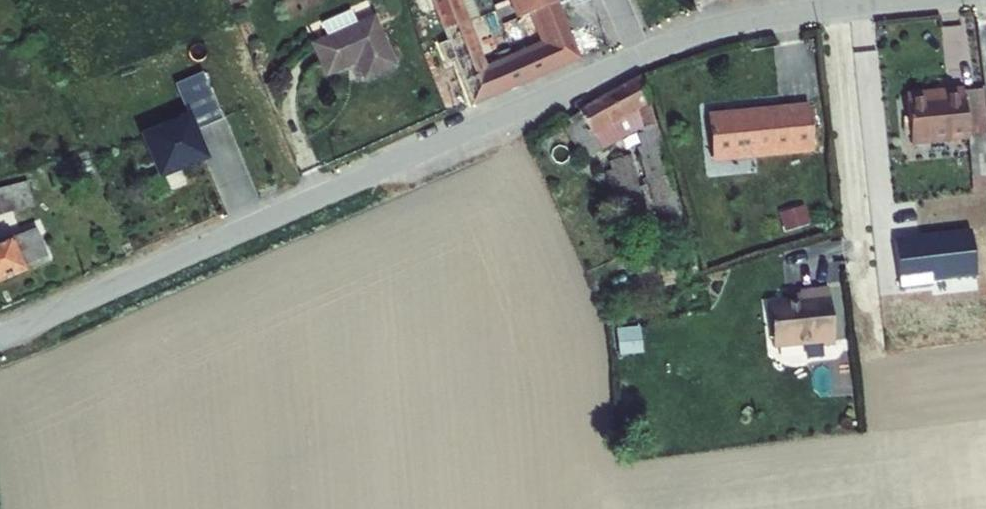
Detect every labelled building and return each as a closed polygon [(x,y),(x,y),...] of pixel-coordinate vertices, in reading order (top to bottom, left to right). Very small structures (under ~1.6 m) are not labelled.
[(452,34),(445,36),(453,56),(463,52),(480,96),(586,55),(564,0),(537,0),(552,37),(492,61),(468,0),(439,0),(452,34)] [(313,42),(325,71),(369,53),(374,67),(406,54),(387,11),(365,20),(359,6),(329,18),(335,32),(313,42)] [(408,59),(406,54),(374,67),(376,72),(408,59)] [(648,78),(568,122),(585,154),(629,130),(635,146),(648,186),(679,177),(648,78)] [(216,124),(197,80),(171,91),(184,122),(189,135),(216,124)] [(964,91),(964,85),(940,87),(940,95),(904,99),(909,141),(969,134),(964,91)] [(903,91),(904,99),(940,95),(940,87),(903,91)] [(982,89),(964,91),(969,134),(975,189),(985,188),(985,121),(982,89)] [(819,99),(778,104),(784,151),(824,146),(819,99)] [(778,104),(718,110),(723,157),(784,151),(778,104)] [(189,135),(184,122),(139,140),(156,180),(200,162),(189,135)] [(635,146),(606,155),(619,195),(648,186),(635,146)] [(809,207),(790,212),(792,227),(812,221),(809,207)] [(30,277),(28,270),(54,260),(47,241),(51,239),(46,227),(0,246),(0,289),(30,277)] [(803,291),(799,291),(803,332),(828,330),(829,337),(843,335),(837,276),(803,280),(803,291)] [(799,291),(776,293),(780,335),(803,332),(799,291)] [(618,326),(621,352),(645,349),(642,323),(618,326)]
